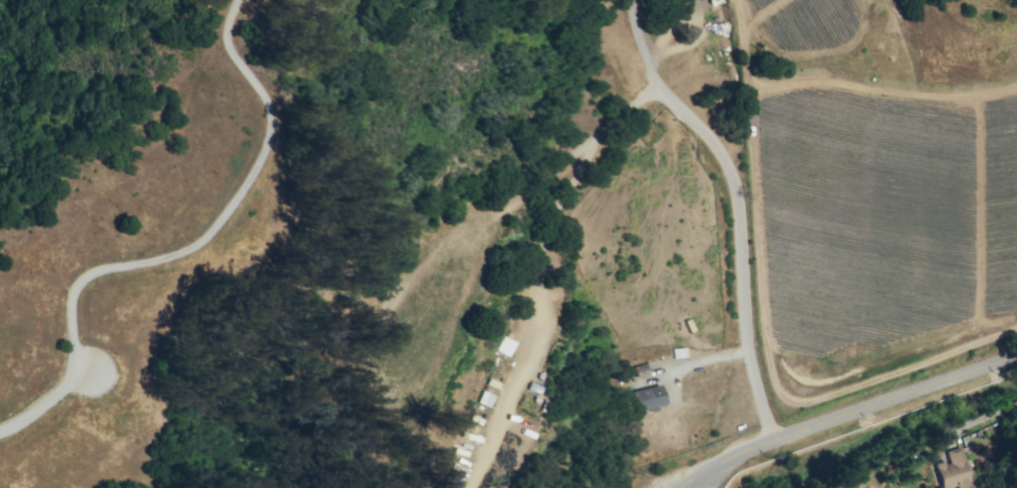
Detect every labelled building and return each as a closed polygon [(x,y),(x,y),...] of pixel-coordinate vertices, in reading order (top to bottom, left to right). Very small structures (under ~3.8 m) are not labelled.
[(636,378),(648,375),(646,364),(634,366),(636,378)] [(664,405),(658,384),(629,391),(635,412),(664,405)] [(959,446),(943,451),(946,459),(933,463),(941,487),(945,487),(956,485),(957,487),(972,487),(959,446)]
